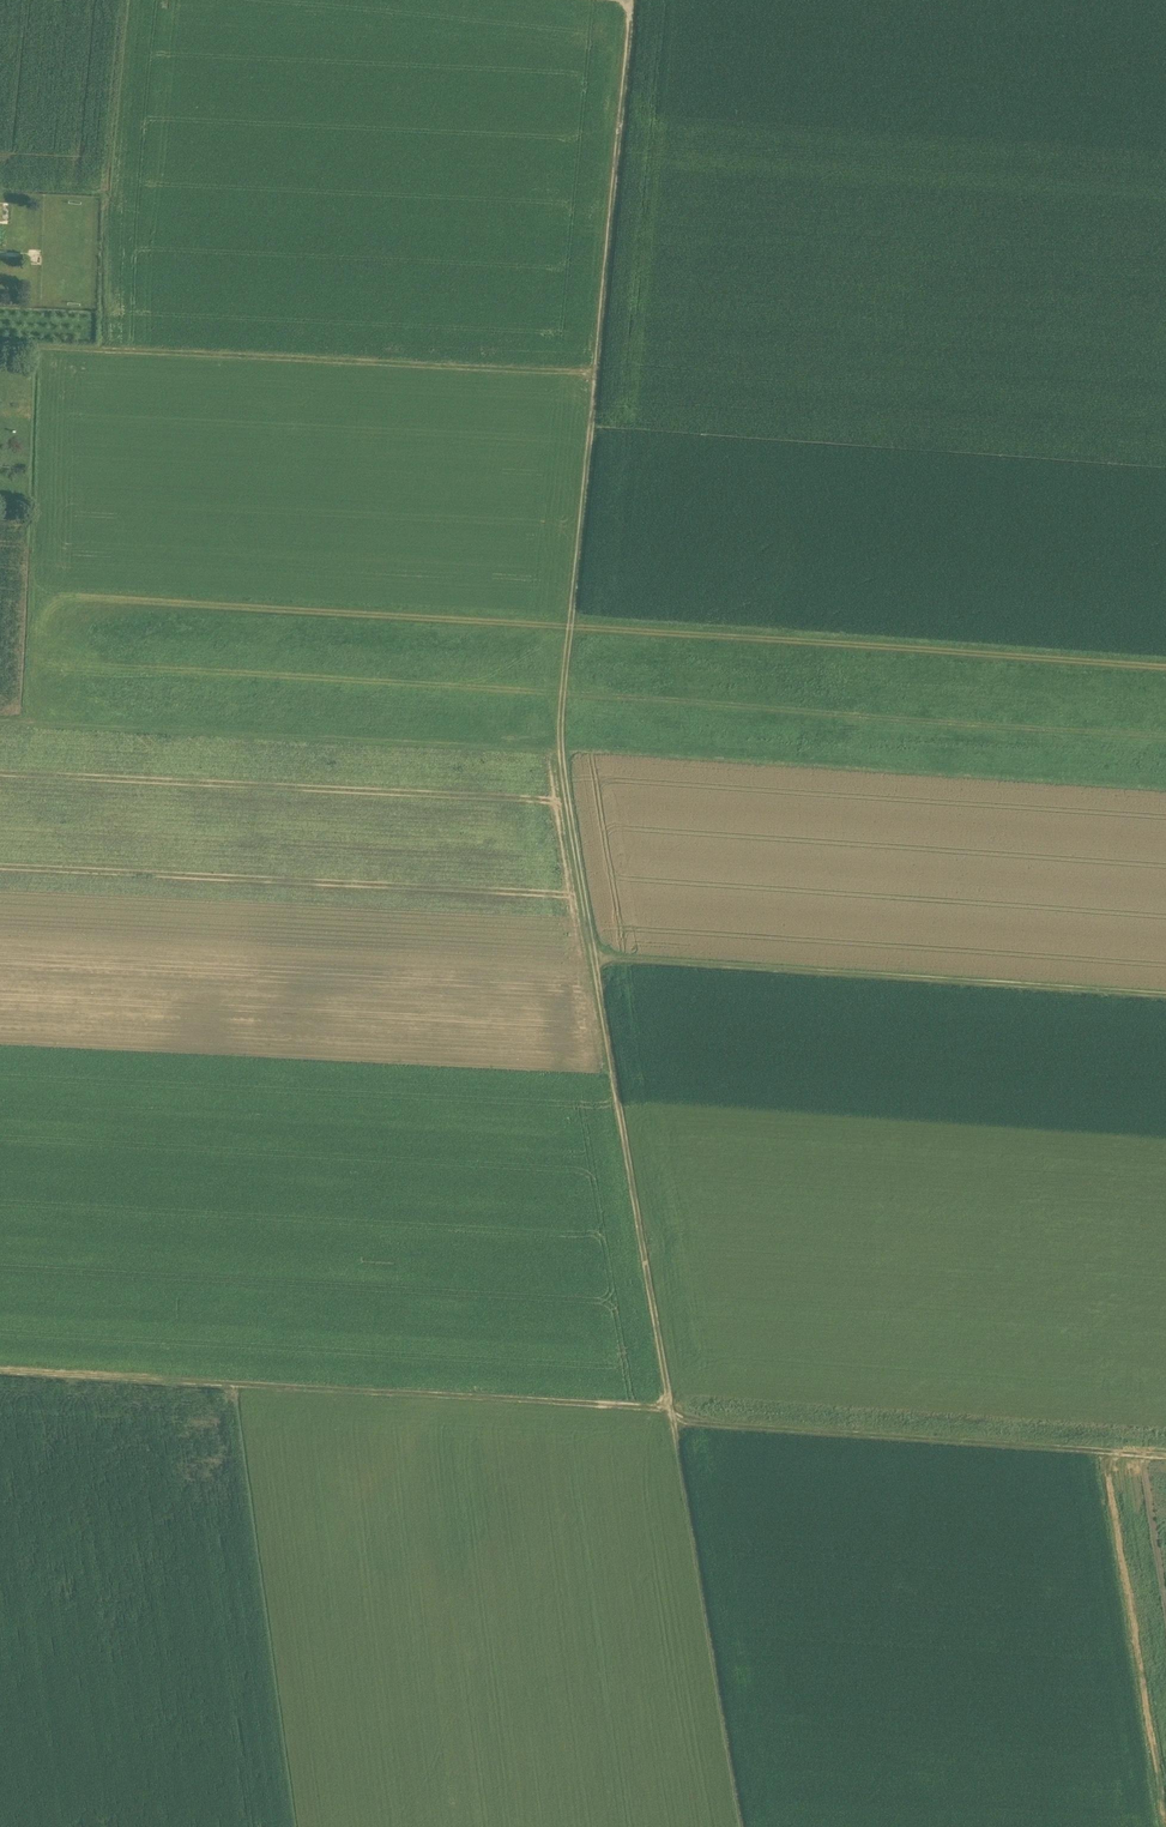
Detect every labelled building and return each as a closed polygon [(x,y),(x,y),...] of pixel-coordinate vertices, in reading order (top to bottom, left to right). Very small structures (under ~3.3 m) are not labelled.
[(11,215),(1,215),(1,220),(1,228),(10,228),(11,215)]
